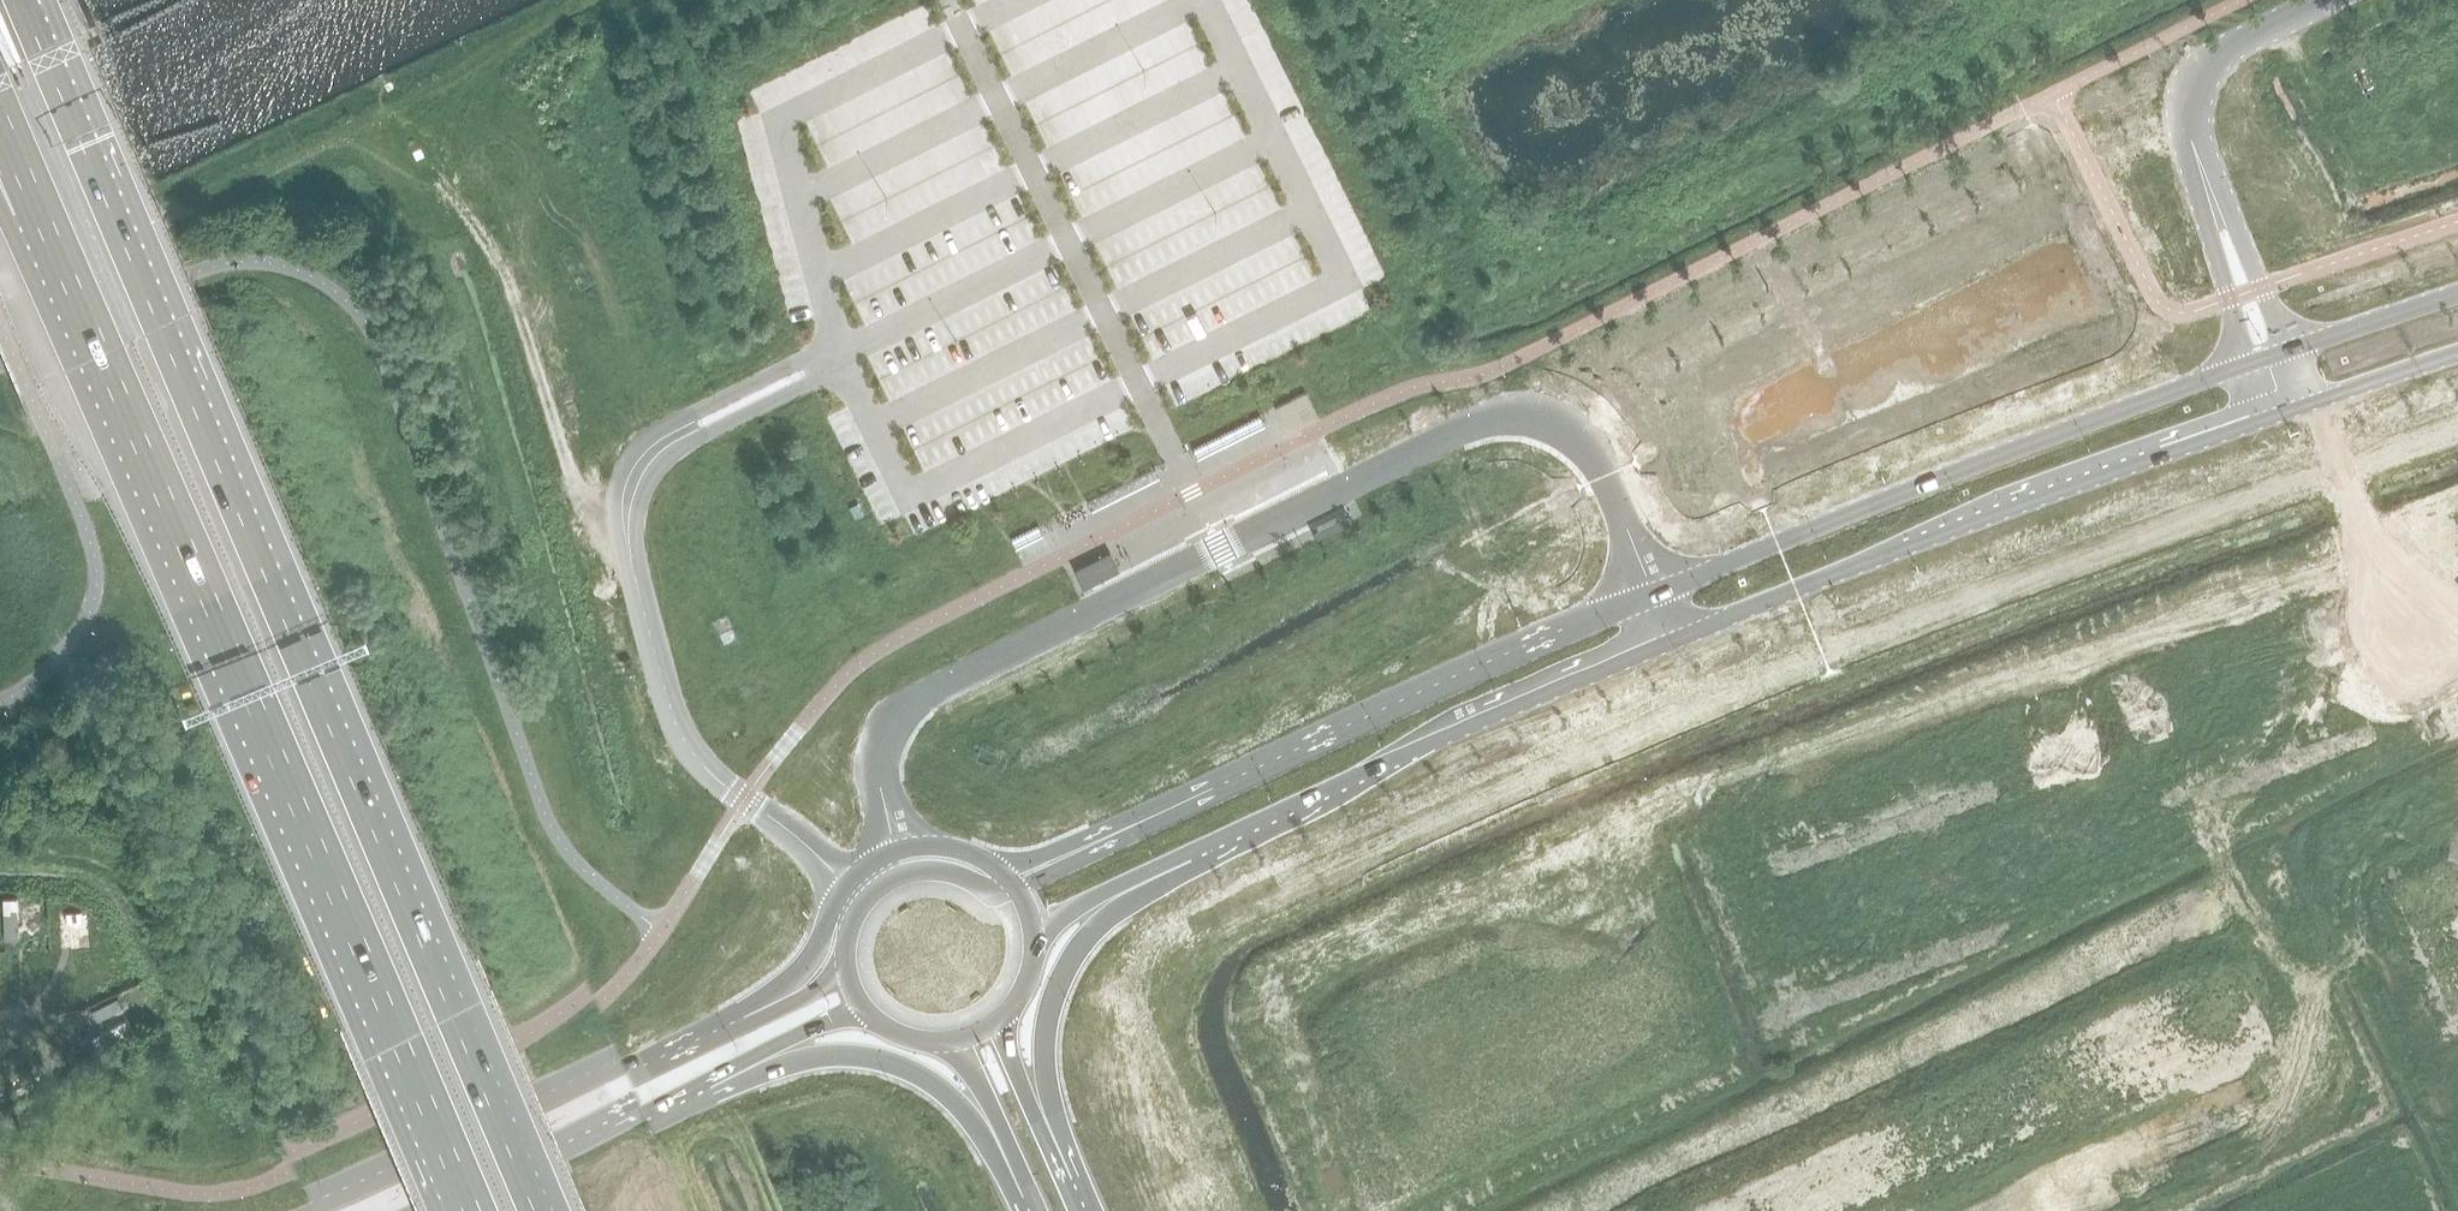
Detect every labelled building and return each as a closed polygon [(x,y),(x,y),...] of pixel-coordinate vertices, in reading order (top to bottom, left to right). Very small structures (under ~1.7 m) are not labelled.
[(1167,0),(1050,0),(1055,12),(1070,44),(1079,40),(1079,39),(1167,0)] [(1055,136),(1214,71),(1196,25),(1028,93),(1043,128),(1050,125),(1055,136)] [(941,62),(810,117),(823,147),(836,146),(858,124),(872,123),(874,140),(878,144),(889,133),(882,126),(881,112),(900,92),(905,103),(892,116),(900,113),(902,131),(912,120),(917,124),(916,110),(904,116),(914,105),(908,93),(925,92),(918,99),(934,114),(943,110),(952,101),(945,86),(948,85),(906,88),(923,81),(941,62)] [(1064,168),(1086,214),(1250,138),(1228,92),(1064,168)] [(833,191),(852,238),(1009,174),(989,127),(833,191)] [(1091,586),(1128,568),(1119,548),(1081,567),(1091,586)] [(102,1035),(108,1046),(140,1027),(134,1017),(102,1035)]
